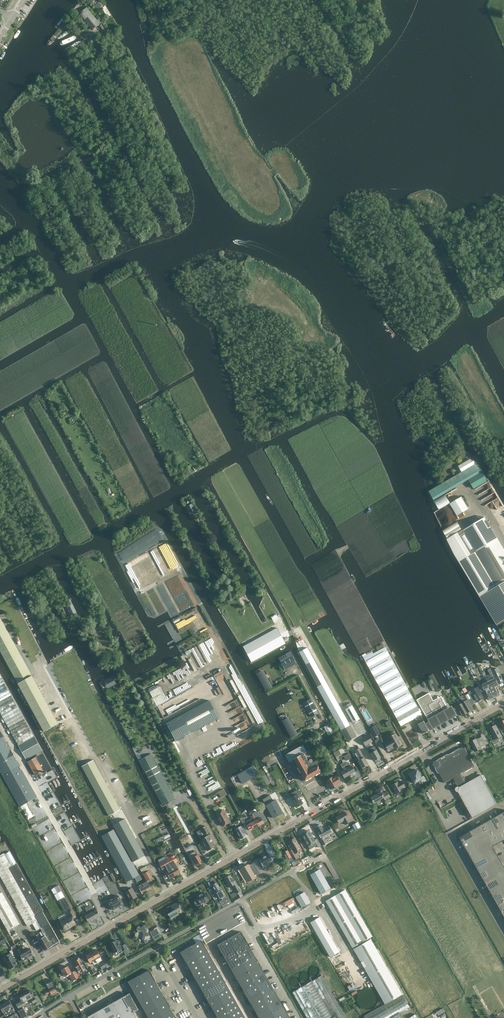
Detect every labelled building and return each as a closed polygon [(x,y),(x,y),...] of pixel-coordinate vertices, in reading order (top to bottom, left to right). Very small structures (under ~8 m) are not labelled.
[(98,0),(88,0),(99,11),(104,6),(98,0)] [(79,14),(80,14),(92,30),(102,22),(99,19),(97,20),(87,8),(79,14)] [(102,40),(108,36),(105,32),(97,37),(103,46),(105,45),(102,40)] [(19,446),(21,450),(22,449),(28,449),(26,440),(27,441),(28,441),(31,439),(30,438),(28,438),(27,434),(31,431),(22,432),(21,430),(17,432),(16,432),(16,433),(17,436),(13,438),(16,442),(16,441),(19,446)] [(477,463),(429,491),(434,500),(469,480),(474,489),(486,482),(487,478),(477,463)] [(435,500),(439,508),(451,503),(447,495),(435,500)] [(463,496),(450,502),(456,515),(469,509),(463,496)] [(187,506),(186,507),(189,513),(190,513),(191,512),(196,510),(192,503),(187,506)] [(476,552),(463,531),(448,541),(454,554),(459,562),(476,552)] [(476,552),(496,587),(503,583),(503,548),(498,538),(495,540),(492,534),(479,542),(482,548),(476,552)] [(496,587),(476,552),(459,562),(479,597),(496,587)] [(503,620),(503,583),(496,587),(480,597),(497,624),(503,620)] [(72,604),(66,607),(70,615),(77,612),(72,604)] [(32,676),(29,671),(0,617),(0,651),(1,653),(6,661),(10,669),(13,675),(17,682),(18,683),(32,676)] [(251,662),(285,644),(277,628),(243,646),(251,662)] [(356,736),(307,647),(303,639),(297,643),(301,651),(299,652),(318,686),(317,687),(347,742),(356,736)] [(363,657),(397,718),(418,706),(385,647),(373,653),(371,650),(362,655),(363,656),(363,657)] [(198,669),(211,662),(207,654),(205,655),(206,658),(203,660),(201,656),(193,660),(198,669)] [(293,657),(282,663),(285,669),(296,663),(293,657)] [(496,678),(499,684),(503,682),(503,681),(498,668),(493,671),(496,678)] [(489,672),(493,679),(487,682),(494,698),(501,695),(498,690),(497,691),(496,688),(500,686),(500,687),(492,671),(489,672)] [(233,686),(233,688),(252,726),(256,725),(264,721),(243,681),(238,681),(237,678),(236,678),(235,674),(234,674),(230,676),(230,680),(232,679),(233,687),(233,686)] [(18,745),(34,736),(0,675),(0,713),(18,745)] [(445,691),(449,688),(442,675),(437,677),(445,691)] [(58,723),(32,676),(18,683),(44,731),(58,723)] [(103,681),(107,688),(116,684),(112,677),(103,681)] [(487,693),(486,693),(490,700),(494,698),(487,682),(482,685),(485,690),(487,693)] [(156,705),(168,700),(161,685),(149,691),(156,705)] [(478,687),(471,691),(477,702),(484,698),(478,687)] [(158,706),(165,720),(183,711),(181,707),(189,703),(187,698),(185,699),(182,693),(162,702),(163,704),(158,706)] [(452,706),(448,708),(443,699),(442,696),(434,700),(429,693),(417,700),(429,722),(427,723),(426,724),(430,731),(457,715),(452,706)] [(471,698),(463,703),(468,713),(474,710),(471,705),(474,704),(471,698)] [(310,699),(303,703),(311,717),(318,713),(310,699)] [(219,718),(209,700),(166,723),(175,741),(219,718)] [(361,738),(368,734),(350,703),(343,706),(361,738)] [(463,716),(468,713),(463,703),(454,708),(457,713),(460,712),(463,716)] [(397,718),(401,726),(422,715),(418,706),(397,718)] [(289,716),(282,720),(291,737),(298,734),(289,716)] [(418,724),(419,726),(423,734),(426,732),(427,733),(427,732),(429,731),(424,721),(418,724)] [(329,735),(334,732),(330,723),(324,726),(329,735)] [(375,725),(369,729),(374,737),(380,733),(375,725)] [(495,739),(502,736),(496,725),(489,728),(495,739)] [(412,727),(405,731),(409,739),(410,738),(413,743),(419,739),(415,732),(412,727)] [(37,797),(2,735),(0,731),(0,772),(20,807),(37,797)] [(476,739),(470,742),(475,751),(480,749),(480,748),(489,743),(484,733),(481,735),(482,737),(477,739),(476,739)] [(393,735),(392,735),(392,736),(390,737),(392,740),(385,744),(388,750),(390,748),(391,750),(396,747),(396,748),(401,745),(402,745),(395,734),(393,735)] [(361,739),(365,746),(372,741),(369,735),(361,739)] [(34,736),(18,745),(26,760),(42,750),(34,736)] [(312,761),(312,760),(312,759),(311,759),(310,759),(309,759),(309,760),(308,762),(304,753),(306,752),(302,745),(290,753),(301,773),(301,774),(304,781),(321,771),(314,760),(312,761)] [(353,747),(360,759),(358,761),(362,768),(368,764),(357,745),(353,747)] [(374,761),(379,758),(380,757),(376,749),(374,746),(371,748),(372,751),(370,753),(374,761)] [(333,753),(338,761),(341,759),(340,757),(342,756),(341,754),(346,751),(344,747),(333,753)] [(435,767),(436,767),(445,783),(475,766),(465,748),(464,748),(464,747),(463,747),(462,747),(461,748),(440,760),(439,762),(436,761),(434,762),(433,765),(435,767)] [(139,760),(162,803),(173,797),(150,754),(139,760)] [(329,757),(333,765),(337,763),(332,755),(329,757)] [(27,762),(35,775),(43,771),(37,760),(36,757),(27,762)] [(82,766),(109,816),(120,810),(93,760),(82,766)] [(253,765),(237,775),(242,783),(258,774),(253,765)] [(346,769),(349,775),(355,772),(351,765),(346,769)] [(346,769),(340,772),(344,778),(349,775),(346,769)] [(409,774),(414,783),(418,781),(420,784),(426,781),(424,776),(421,777),(417,770),(409,774)] [(278,786),(282,795),(292,791),(284,774),(278,776),(282,785),(278,786)] [(336,775),(328,780),(333,790),(337,787),(336,786),(340,783),(336,775)] [(473,818),(497,804),(481,775),(460,787),(458,786),(456,787),(456,790),(457,791),(458,792),(462,797),(473,818)] [(397,782),(391,785),(396,793),(402,790),(401,789),(405,787),(402,781),(398,783),(397,782)] [(223,787),(217,790),(221,797),(227,795),(223,787)] [(295,791),(288,795),(290,797),(296,808),(303,804),(300,797),(303,796),(299,789),(295,791)] [(387,791),(382,794),(381,791),(370,797),(372,801),(371,801),(372,803),(373,803),(374,803),(383,798),(385,800),(390,797),(387,791)] [(267,797),(277,815),(282,812),(275,800),(272,802),(271,800),(272,799),(270,795),(267,797)] [(266,806),(273,818),(277,815),(267,797),(264,798),(266,802),(268,801),(269,804),(266,806)] [(223,826),(230,822),(223,810),(216,814),(223,826)] [(251,813),(258,826),(264,823),(260,817),(257,819),(255,814),(254,814),(253,811),(251,813)] [(349,818),(345,812),(341,814),(340,815),(335,817),(339,824),(343,822),(345,825),(351,822),(349,818)] [(460,837),(503,915),(503,865),(493,846),(503,840),(503,812),(460,837)] [(249,823),(253,829),(258,826),(251,813),(249,814),(250,816),(253,821),(249,823)] [(125,819),(113,825),(133,862),(145,855),(125,819)] [(355,830),(360,827),(357,822),(352,825),(355,830)] [(321,838),(332,832),(329,826),(323,830),(320,824),(315,827),(318,832),(321,838)] [(206,826),(201,828),(201,829),(205,835),(202,838),(201,839),(203,843),(202,843),(204,847),(205,846),(207,850),(208,851),(215,846),(207,833),(209,832),(206,826)] [(245,836),(240,827),(235,829),(241,839),(245,836)] [(114,829),(101,836),(126,882),(135,877),(137,882),(142,879),(139,874),(139,875),(114,829)] [(318,847),(321,846),(317,838),(314,840),(309,831),(301,835),(308,846),(315,842),(318,847)] [(295,854),(301,850),(294,838),(287,842),(292,849),(289,851),(294,860),(297,858),(295,854)] [(287,850),(283,853),(288,862),(293,860),(287,850)] [(9,851),(4,854),(11,866),(16,863),(9,851)] [(191,858),(192,858),(196,865),(202,861),(198,854),(197,855),(195,851),(189,855),(191,858)] [(16,863),(11,866),(4,854),(3,853),(0,855),(0,876),(28,926),(32,924),(37,921),(45,916),(42,911),(43,911),(16,863)] [(259,859),(263,867),(264,867),(263,867),(273,861),(275,864),(278,862),(275,857),(272,858),(269,853),(269,854),(259,859)] [(166,859),(175,876),(180,873),(174,863),(177,861),(174,855),(166,859)] [(170,878),(175,876),(166,859),(159,863),(162,869),(166,867),(168,871),(166,872),(170,878)] [(246,867),(241,870),(248,881),(256,876),(249,864),(245,866),(246,867)] [(319,891),(320,893),(330,888),(320,869),(310,875),(319,891)] [(147,881),(152,878),(149,871),(143,874),(145,877),(143,878),(146,882),(147,881)] [(235,880),(234,881),(230,875),(224,878),(230,887),(233,885),(237,893),(241,891),(235,880)] [(147,891),(151,888),(147,881),(146,882),(142,884),(147,891)] [(217,891),(216,892),(219,898),(221,897),(222,899),(219,901),(223,908),(231,903),(227,897),(220,886),(219,887),(216,882),(212,885),(215,891),(217,890),(217,891)] [(142,894),(147,891),(142,884),(138,886),(142,894)] [(57,901),(64,897),(58,885),(51,889),(57,901)] [(125,892),(130,900),(137,897),(132,888),(125,892)] [(352,948),(372,936),(345,890),(325,901),(352,948)] [(196,897),(198,900),(194,902),(196,906),(200,904),(205,901),(206,903),(209,901),(204,892),(196,897)] [(310,902),(304,892),(296,897),(302,907),(310,902)] [(9,930),(18,925),(16,922),(18,922),(17,920),(16,921),(0,893),(0,917),(8,931),(9,930)] [(113,910),(123,904),(119,895),(108,901),(113,910)] [(65,930),(70,928),(70,927),(71,926),(71,927),(75,924),(72,919),(76,917),(72,910),(71,909),(65,898),(60,901),(61,902),(60,903),(65,910),(67,910),(70,916),(60,921),(65,930)] [(179,915),(176,910),(180,908),(177,903),(170,906),(173,911),(167,914),(171,919),(179,915)] [(318,906),(321,912),(328,909),(325,903),(318,906)] [(87,907),(94,919),(100,916),(96,909),(92,912),(90,910),(92,909),(90,905),(87,907)] [(88,923),(94,919),(87,907),(85,908),(87,912),(88,911),(89,913),(84,916),(88,923)] [(330,957),(339,952),(313,907),(304,912),(330,957)] [(39,940),(38,940),(44,950),(56,943),(60,941),(45,916),(37,921),(41,928),(42,931),(40,932),(36,935),(39,940)] [(37,921),(32,924),(36,931),(41,928),(37,921)] [(144,925),(142,926),(141,926),(139,926),(137,927),(136,929),(137,932),(135,933),(135,935),(136,937),(138,938),(140,937),(142,939),(144,940),(146,939),(147,939),(150,937),(149,935),(148,933),(149,930),(147,928),(145,927),(144,925)] [(157,928),(150,932),(154,940),(161,936),(157,928)] [(309,953),(297,960),(289,946),(286,940),(277,945),(269,930),(260,935),(285,979),(307,1017),(346,1017),(309,953)] [(241,931),(217,945),(220,950),(226,961),(232,971),(238,982),(244,992),(250,1003),(250,1002),(256,1013),(259,1017),(290,1017),(288,1015),(285,1010),(286,1010),(280,999),(279,999),(276,994),(274,989),(268,978),(267,978),(262,968),(256,958),(256,957),(250,947),(244,936),(244,937),(241,931)] [(402,1015),(409,1011),(408,1008),(409,1007),(370,939),(353,949),(385,1004),(364,1016),(365,1017),(403,1017),(402,1015)] [(111,949),(115,956),(122,952),(120,949),(121,949),(116,940),(113,942),(112,941),(110,942),(110,943),(109,944),(112,948),(111,949)] [(240,1008),(201,940),(180,952),(186,963),(192,973),(198,984),(204,994),(210,1005),(216,1015),(217,1017),(245,1017),(240,1008)] [(22,947),(28,958),(31,957),(33,956),(33,955),(34,955),(30,948),(26,951),(25,949),(26,949),(24,945),(22,947)] [(23,961),(24,961),(26,960),(26,959),(28,958),(22,947),(20,948),(22,951),(23,951),(23,952),(19,954),(23,961)] [(91,953),(97,963),(100,961),(98,959),(101,957),(96,949),(96,950),(95,950),(92,951),(93,952),(91,953)] [(6,961),(7,962),(11,969),(17,965),(13,958),(16,957),(12,950),(9,951),(10,953),(2,958),(4,961),(6,961)] [(97,963),(91,953),(90,954),(89,953),(86,954),(86,955),(86,956),(90,963),(92,962),(94,965),(97,963)] [(80,959),(74,961),(76,964),(75,964),(75,965),(74,965),(79,974),(81,973),(81,972),(85,969),(80,959)] [(99,965),(101,969),(110,964),(107,960),(99,965)] [(73,981),(80,977),(76,970),(72,972),(73,973),(72,974),(68,966),(61,969),(63,972),(59,974),(61,978),(65,976),(67,975),(67,976),(68,975),(69,974),(73,981)] [(149,1017),(177,1017),(176,1017),(170,1007),(164,996),(155,981),(155,980),(149,970),(128,982),(149,1017)] [(46,982),(49,990),(45,992),(46,995),(50,993),(51,994),(56,992),(53,986),(50,979),(46,982)] [(375,999),(375,997),(375,995),(374,994),(374,993),(372,991),(371,990),(369,989),(367,988),(366,988),(365,988),(363,989),(361,990),(360,991),(359,992),(358,994),(357,995),(357,997),(357,999),(358,1000),(358,1002),(360,1003),(361,1005),(362,1005),(364,1006),(365,1006),(367,1006),(369,1006),(371,1005),(372,1004),(373,1002),(374,1001),(375,999)] [(23,993),(28,1000),(30,999),(33,1003),(36,1001),(37,1003),(41,1002),(37,995),(34,997),(32,993),(30,994),(28,990),(23,993)] [(19,1009),(23,1007),(28,1004),(28,1002),(27,1001),(28,1000),(23,993),(19,995),(21,999),(19,1000),(19,999),(15,1002),(19,1008),(19,1009)] [(87,1017),(88,1017),(137,1017),(134,1012),(138,1010),(138,1009),(129,993),(103,1008),(87,1017)] [(4,1003),(0,1005),(0,1008),(2,1012),(3,1012),(12,1007),(13,1006),(9,1000),(4,1003)] [(12,1007),(3,1012),(5,1015),(2,1016),(3,1017),(19,1017),(12,1007)] [(19,1009),(19,1008),(17,1009),(22,1017),(23,1017),(28,1016),(23,1007),(19,1009)]
